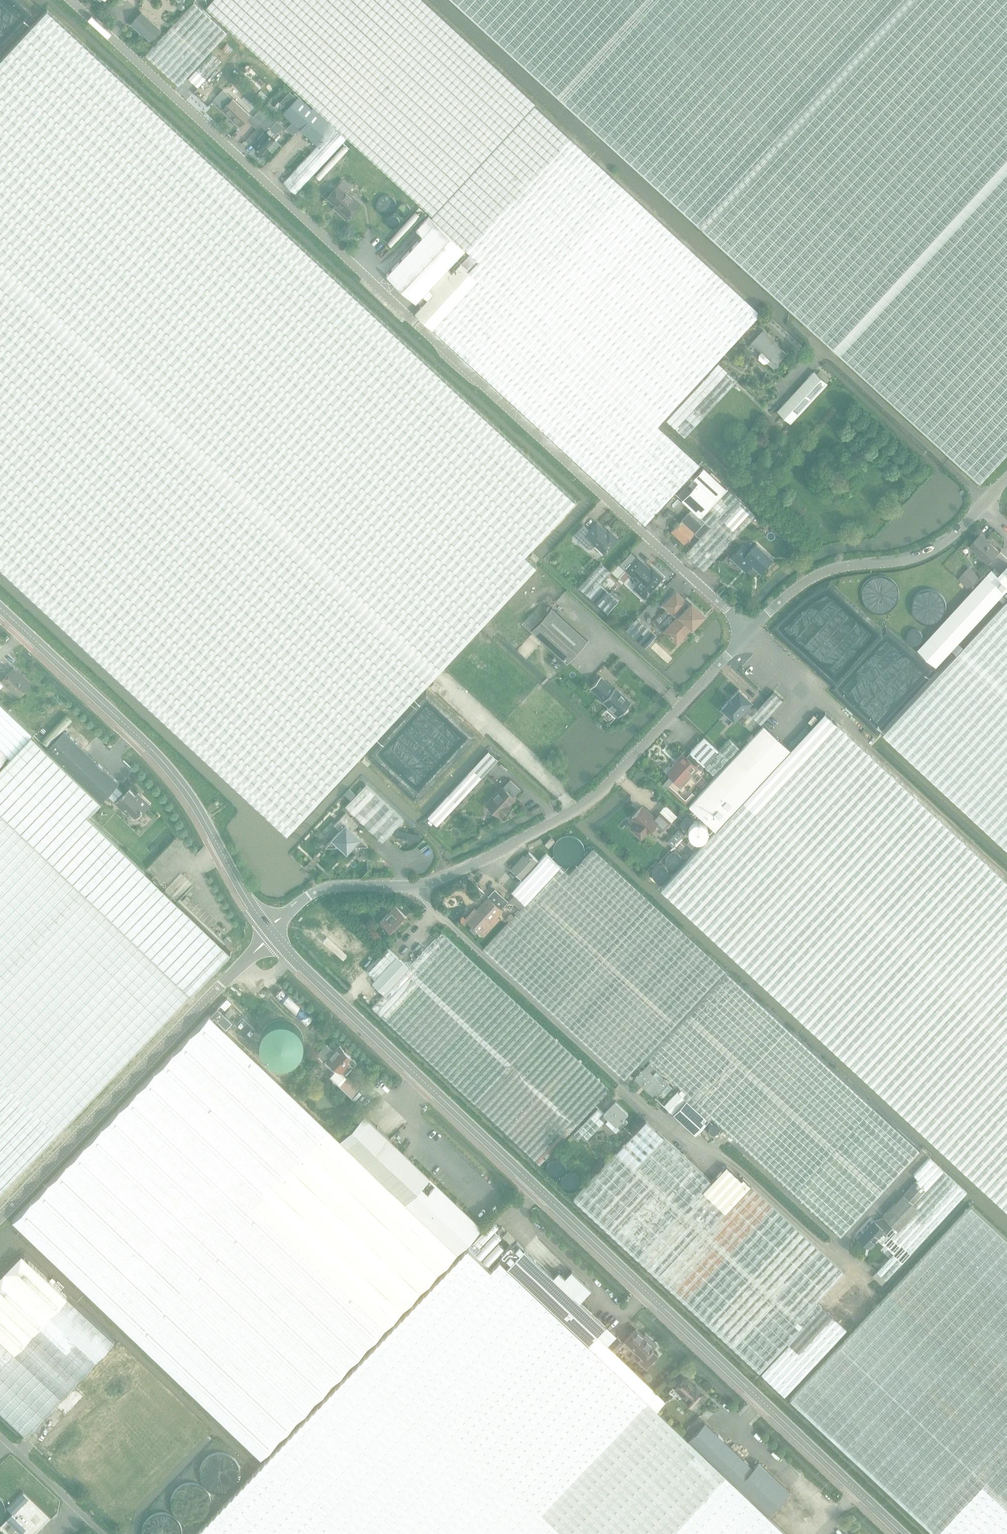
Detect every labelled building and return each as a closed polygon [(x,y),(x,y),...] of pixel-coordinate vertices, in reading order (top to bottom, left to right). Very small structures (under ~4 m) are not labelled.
[(205,8),(248,48),(249,48),(313,106),(346,137),(384,172),(432,216),(430,217),(465,249),(470,253),(460,263),(478,280),(432,329),(483,376),(528,417),(644,525),(648,520),(700,465),(656,425),(702,376),(761,314),(708,264),(648,209),(636,197),(546,114),(477,50),(422,0),(212,0),(206,6),(205,8)] [(648,180),(702,229),(980,483),(1006,453),(1006,0),(452,0),(648,180)] [(178,85),(227,32),(195,3),(170,30),(146,56),(178,85)] [(287,834),(537,565),(527,557),(578,503),(248,195),(47,6),(0,58),(0,568),(287,834)] [(150,40),(160,29),(141,12),(131,23),(143,35),(144,34),(150,40)] [(228,44),(221,51),(227,57),(234,50),(228,44)] [(198,88),(222,61),(212,52),(188,79),(198,88)] [(268,83),(261,90),(268,97),(275,90),(268,83)] [(223,90),(214,100),(223,108),(221,110),(239,126),(246,118),(249,116),(251,113),(248,111),(233,97),(231,98),(223,90)] [(290,92),(285,97),(292,103),(298,96),(294,93),(293,95),(290,92)] [(313,106),(311,108),(298,96),(292,103),(283,113),(317,145),(283,182),(295,193),(346,137),(313,106)] [(251,113),(249,116),(251,118),(259,125),(270,113),(262,106),(254,116),(251,113)] [(264,130),(254,142),(263,150),(267,146),(273,151),(280,143),(277,140),(281,135),(277,131),(278,131),(283,125),(270,113),(259,125),(264,130)] [(346,218),(360,203),(346,190),(350,186),(343,180),(327,197),(340,208),(338,211),(346,218)] [(422,235),(386,275),(415,302),(422,295),(427,299),(423,304),(415,313),(423,321),(432,329),(478,280),(460,263),(452,273),(447,270),(465,249),(430,217),(428,216),(416,229),(422,235)] [(417,302),(421,305),(426,300),(422,297),(417,302)] [(767,362),(773,368),(777,366),(778,362),(786,354),(770,339),(771,338),(763,330),(751,342),(761,352),(759,354),(758,358),(764,363),(767,362)] [(718,362),(666,419),(684,436),(737,380),(718,362)] [(827,382),(820,376),(813,370),(807,376),(776,410),(790,423),(827,382)] [(677,495),(692,509),(710,526),(700,537),(685,554),(704,571),(713,562),(756,515),(751,510),(703,467),(700,471),(693,478),(698,482),(690,491),(685,487),(677,495)] [(700,537),(710,526),(692,509),(671,531),(684,542),(694,532),(700,537)] [(592,548),(595,544),(604,553),(617,539),(609,531),(607,532),(597,523),(590,531),(584,525),(574,535),(588,548),(592,548)] [(988,562),(999,549),(991,543),(990,544),(980,535),(970,546),(988,562)] [(756,543),(749,551),(742,544),(731,557),(744,569),(749,563),(761,549),(756,543)] [(749,563),(751,565),(752,563),(761,571),(772,558),(761,549),(749,563)] [(532,553),(530,556),(536,562),(538,559),(532,553)] [(631,553),(621,563),(627,569),(626,569),(634,576),(635,575),(641,581),(635,587),(636,589),(636,591),(641,596),(643,595),(644,596),(650,590),(662,577),(653,568),(651,570),(648,568),(637,558),(631,553)] [(599,583),(610,571),(601,563),(579,587),(607,613),(619,601),(599,583)] [(918,650),(936,666),(952,649),(958,654),(965,647),(959,642),(1006,589),(1006,566),(998,576),(991,570),(972,591),(918,650)] [(967,569),(958,578),(968,588),(977,578),(967,569)] [(897,591),(897,587),(896,584),(894,581),(892,579),(890,577),(887,575),(881,574),(878,574),(874,575),(871,577),(868,579),(866,581),(865,584),(864,587),(863,590),(864,594),(865,597),(866,600),(868,602),(871,605),(874,606),(876,607),(879,607),(883,607),(886,606),(889,605),(891,603),(894,601),(895,598),(897,595),(897,591)] [(692,626),(703,615),(692,604),(690,606),(686,602),(687,602),(676,593),(667,602),(681,615),(666,631),(671,635),(670,636),(672,638),(673,637),(677,641),(692,625),(692,626)] [(965,647),(958,654),(883,735),(1006,848),(1006,602),(965,647)] [(588,639),(552,607),(531,629),(567,662),(588,639)] [(626,630),(645,647),(656,635),(637,617),(626,630)] [(18,694),(31,681),(23,674),(22,675),(13,666),(1,678),(18,694)] [(600,676),(590,687),(603,699),(602,701),(618,715),(623,710),(624,711),(628,707),(627,706),(631,701),(615,686),(614,688),(600,676)] [(728,700),(722,707),(734,719),(751,700),(739,689),(732,696),(731,696),(731,697),(729,699),(728,699),(728,700)] [(773,691),(757,709),(767,718),(783,700),(773,691)] [(8,755),(10,757),(31,735),(32,733),(0,702),(0,764),(8,755)] [(790,750),(716,830),(715,831),(660,890),(1006,1210),(1006,882),(824,713),(790,750)] [(790,750),(763,725),(689,805),(716,830),(790,750)] [(107,795),(114,801),(123,791),(117,785),(119,783),(64,730),(46,749),(101,802),(107,795)] [(168,891),(168,892),(156,881),(88,816),(101,802),(46,749),(31,735),(10,757),(0,767),(0,1191),(231,950),(168,891)] [(703,737),(690,751),(690,752),(700,761),(704,765),(714,774),(727,759),(718,751),(703,737)] [(729,739),(718,751),(727,759),(738,747),(739,747),(729,738),(729,739)] [(498,759),(488,750),(427,817),(437,826),(498,759)] [(683,753),(667,771),(671,775),(680,783),(696,765),(699,768),(700,769),(704,765),(700,761),(690,752),(686,756),(683,753)] [(704,778),(698,784),(701,787),(707,781),(704,778)] [(503,786),(487,804),(498,815),(499,814),(501,815),(508,809),(506,807),(515,797),(513,796),(520,789),(510,780),(504,787),(503,786)] [(346,807),(383,842),(403,819),(367,785),(346,807)] [(129,789),(115,803),(126,814),(129,811),(134,815),(140,809),(143,811),(147,806),(149,803),(141,795),(138,798),(129,789)] [(654,817),(642,806),(632,818),(638,824),(632,830),(641,838),(646,831),(647,832),(656,823),(663,829),(670,822),(659,812),(654,817)] [(334,825),(340,830),(325,847),(341,846),(347,852),(352,846),(368,846),(350,828),(356,822),(346,812),(334,825)] [(687,815),(680,823),(686,828),(693,821),(687,815)] [(417,833),(417,832),(416,828),(415,826),(414,825),(411,823),(407,822),(405,822),(403,823),(400,825),(399,826),(397,828),(397,832),(397,836),(399,839),(401,840),(403,841),(406,842),(410,842),(412,841),(414,840),(415,838),(416,836),(417,833)] [(685,834),(679,828),(667,842),(673,847),(685,834)] [(581,851),(581,850),(580,847),(580,845),(578,842),(576,840),(574,838),(572,837),(569,836),(567,836),(564,836),(561,837),(558,838),(556,840),(555,842),(553,844),(552,847),(552,850),(552,853),(553,855),(554,858),(556,860),(558,862),(560,863),(562,864),(566,865),(568,865),(571,864),(574,863),(576,861),(578,859),(579,856),(580,854),(581,851)] [(546,845),(549,848),(556,840),(552,837),(546,845)] [(697,847),(690,840),(687,843),(694,850),(697,847)] [(560,866),(525,904),(519,910),(505,926),(483,949),(561,1022),(619,1075),(628,1075),(639,1063),(642,1066),(648,1059),(647,1058),(725,972),(700,948),(650,901),(594,849),(569,875),(560,866)] [(515,894),(525,904),(560,866),(546,853),(539,861),(528,851),(525,855),(523,854),(510,868),(522,879),(511,891),(515,894)] [(477,887),(470,893),(476,899),(482,893),(477,887)] [(506,902),(493,891),(467,920),(473,925),(469,929),(475,935),(478,932),(484,937),(489,930),(484,926),(506,902)] [(510,899),(509,903),(513,904),(515,904),(519,908),(518,910),(519,910),(525,904),(515,894),(510,899)] [(346,912),(352,906),(346,900),(340,906),(346,912)] [(396,906),(380,922),(391,932),(407,916),(405,914),(410,909),(400,900),(396,900),(393,903),(396,906)] [(441,932),(409,967),(384,994),(372,1007),(459,1089),(540,1165),(595,1105),(610,1090),(441,932)] [(227,937),(223,940),(228,945),(231,941),(227,937)] [(409,967),(391,951),(387,947),(366,970),(370,974),(375,979),(372,982),(384,994),(409,967)] [(647,1058),(648,1059),(680,1089),(677,1092),(708,1120),(711,1117),(841,1237),(920,1151),(873,1108),(725,972),(647,1058)] [(221,1005),(225,1009),(232,1002),(227,998),(221,1005)] [(260,1458),(339,1376),(384,1330),(254,1204),(328,1128),(212,1019),(213,1017),(219,1023),(227,1014),(218,1006),(12,1221),(260,1458)] [(230,1016),(234,1011),(230,1007),(225,1012),(230,1016)] [(244,1017),(238,1023),(251,1035),(256,1029),(244,1017)] [(304,1050),(316,1038),(304,1027),(305,1025),(298,1018),(285,1032),(304,1050)] [(359,1087),(345,1074),(357,1061),(339,1044),(333,1050),(327,1044),(317,1055),(334,1071),(330,1076),(340,1084),(351,1096),(359,1087)] [(660,1083),(649,1073),(654,1067),(649,1062),(634,1079),(654,1097),(664,1087),(668,1082),(664,1078),(660,1083)] [(373,1078),(379,1083),(383,1079),(377,1074),(373,1078)] [(677,1092),(676,1091),(663,1105),(694,1135),(708,1120),(677,1092)] [(615,1101),(604,1113),(599,1117),(604,1121),(604,1122),(608,1118),(619,1129),(626,1122),(622,1118),(627,1113),(615,1101)] [(604,1113),(599,1108),(574,1134),(579,1139),(583,1135),(587,1138),(604,1121),(599,1117),(604,1113)] [(365,1113),(340,1140),(328,1128),(254,1204),(384,1330),(482,1227),(365,1113)] [(762,1376),(784,1397),(847,1330),(816,1301),(843,1272),(749,1185),(724,1211),(702,1191),(711,1182),(646,1121),(574,1198),(671,1289),(762,1376)] [(564,1166),(564,1163),(563,1161),(561,1158),(558,1156),(554,1155),(552,1155),(550,1155),(546,1158),(545,1159),(544,1161),(543,1165),(543,1169),(544,1171),(546,1173),(547,1174),(549,1176),(551,1176),(554,1177),(556,1176),(558,1176),(561,1173),(564,1170),(564,1166)] [(883,1230),(877,1237),(880,1240),(879,1241),(892,1253),(876,1271),(886,1280),(966,1192),(944,1171),(930,1158),(912,1177),(916,1181),(924,1189),(913,1201),(919,1206),(897,1229),(884,1217),(877,1224),(883,1230)] [(724,1211),(749,1185),(749,1184),(742,1178),(740,1179),(725,1166),(711,1182),(702,1191),(724,1211)] [(581,1182),(581,1181),(581,1179),(580,1177),(578,1174),(577,1173),(575,1171),(573,1171),(571,1170),(569,1170),(566,1171),(563,1173),(561,1176),(560,1178),(559,1181),(560,1183),(560,1185),(562,1189),(564,1190),(566,1191),(570,1192),(573,1192),(575,1191),(578,1189),(580,1186),(581,1184),(581,1182)] [(916,1181),(904,1195),(903,1194),(883,1216),(884,1217),(897,1229),(919,1206),(913,1201),(924,1189),(916,1181)] [(972,1206),(791,1399),(934,1533),(986,1533),(989,1531),(993,1533),(1006,1533),(1006,1239),(972,1206)] [(877,1224),(873,1220),(857,1237),(867,1247),(877,1237),(883,1230),(877,1224)] [(497,1231),(501,1235),(505,1230),(502,1227),(497,1231)] [(507,1232),(503,1237),(511,1245),(516,1240),(507,1232)] [(517,1241),(499,1259),(506,1266),(523,1248),(517,1241)] [(507,1266),(507,1267),(589,1345),(646,1400),(655,1391),(597,1336),(606,1326),(580,1301),(591,1289),(572,1270),(566,1277),(559,1271),(554,1276),(524,1248),(507,1266)] [(196,1533),(519,1533),(646,1400),(589,1345),(507,1267),(500,1261),(491,1271),(468,1249),(196,1533)] [(0,1276),(0,1343),(13,1355),(68,1297),(50,1280),(21,1253),(0,1276)] [(859,1319),(869,1308),(858,1298),(857,1299),(847,1290),(844,1294),(843,1293),(841,1296),(842,1296),(838,1300),(859,1319)] [(26,1434),(114,1340),(68,1297),(13,1355),(0,1343),(0,1409),(26,1434)] [(653,1348),(652,1348),(656,1344),(645,1334),(643,1337),(635,1329),(624,1341),(642,1358),(639,1361),(646,1367),(657,1356),(650,1350),(651,1349),(652,1349),(653,1348)] [(623,1343),(617,1337),(608,1346),(615,1352),(623,1343)] [(695,1408),(707,1396),(695,1384),(694,1385),(685,1377),(675,1389),(695,1408)] [(519,1533),(787,1533),(767,1516),(688,1440),(646,1400),(519,1533)] [(693,1435),(688,1440),(767,1516),(791,1491),(759,1461),(753,1467),(706,1423),(705,1422),(697,1431),(693,1435)] [(690,1424),(686,1429),(693,1435),(697,1431),(690,1424)] [(23,1493),(8,1509),(14,1514),(29,1498),(23,1493)] [(12,1515),(7,1520),(12,1525),(16,1529),(21,1533),(26,1528),(12,1515)] [(8,1530),(11,1533),(16,1529),(12,1525),(8,1530)]
